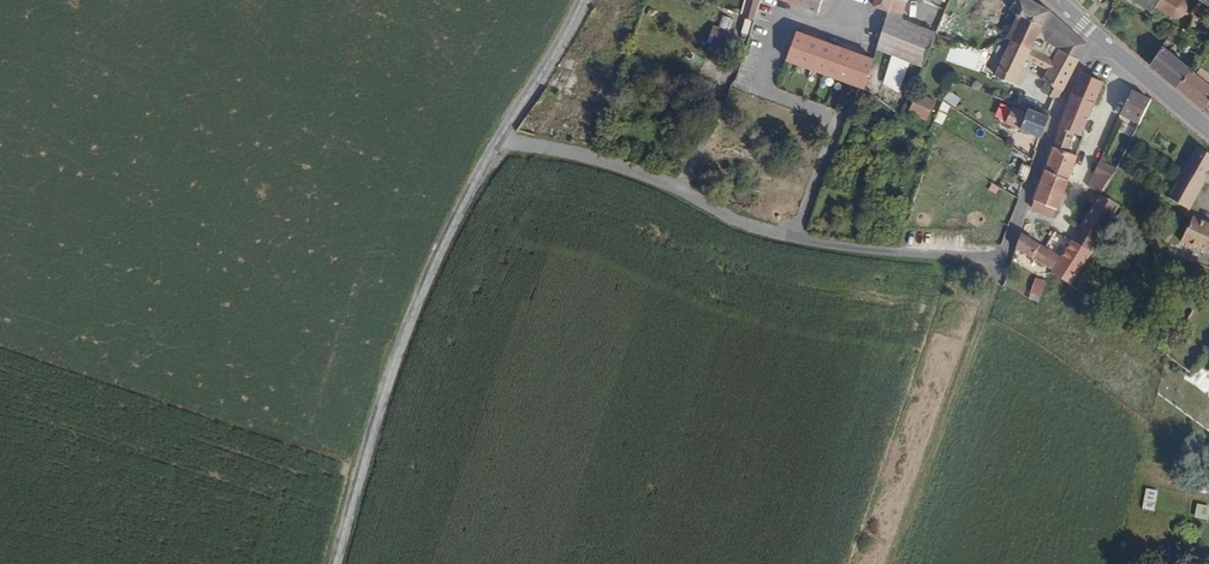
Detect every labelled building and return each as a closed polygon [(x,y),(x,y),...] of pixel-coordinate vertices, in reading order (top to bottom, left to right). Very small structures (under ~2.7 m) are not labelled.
[(781,10),(785,0),(768,0),(766,6),(771,7),(781,10)] [(796,14),(801,0),(785,0),(781,10),(796,14)] [(811,18),(820,0),(801,0),(796,14),(811,18)] [(828,21),(836,0),(820,0),(811,18),(828,21)] [(885,13),(897,16),(902,0),(888,0),(885,13)] [(912,21),(919,0),(902,0),(897,16),(912,21)] [(1039,25),(1047,8),(1030,0),(1012,0),(1006,13),(1018,19),(1009,38),(1029,46),(1039,25)] [(1135,1),(1140,3),(1142,0),(1150,5),(1149,8),(1154,10),(1155,7),(1160,10),(1164,3),(1175,9),(1174,11),(1178,13),(1179,10),(1184,12),(1190,10),(1194,11),(1196,6),(1193,5),(1192,0),(1136,0),(1135,1)] [(1078,55),(1086,39),(1047,8),(1039,25),(1043,41),(1056,46),(1078,55)] [(919,66),(931,71),(945,37),(896,19),(886,54),(891,56),(903,60),(919,66)] [(1012,82),(1023,57),(1029,46),(1009,38),(1001,54),(993,73),(1012,82)] [(737,63),(742,44),(724,39),(719,57),(737,63)] [(871,93),(875,95),(883,65),(807,39),(799,69),(871,93)] [(1023,57),(1046,68),(1052,56),(1029,46),(1023,57)] [(1053,86),(1061,90),(1078,55),(1056,46),(1052,56),(1046,68),(1041,80),(1053,86)] [(1158,66),(1185,88),(1197,70),(1170,47),(1158,66)] [(903,60),(900,71),(895,88),(909,98),(919,66),(903,60)] [(900,71),(890,67),(883,65),(875,95),(890,104),(895,88),(900,71)] [(1204,75),(1207,70),(1201,65),(1197,70),(1185,88),(1208,108),(1208,79),(1204,75)] [(1082,134),(1083,132),(1104,80),(1083,71),(1075,91),(1073,90),(1066,106),(1061,126),(1074,131),(1082,134)] [(1048,97),(1056,100),(1061,90),(1053,86),(1048,97)] [(890,104),(911,118),(917,103),(909,98),(895,88),(890,104)] [(1120,116),(1138,124),(1149,99),(1131,91),(1120,116)] [(1004,121),(1042,135),(1049,114),(1026,105),(1024,109),(1010,104),(1004,121)] [(1082,147),(1070,142),(1074,131),(1061,126),(1055,146),(1078,157),(1082,147)] [(1015,143),(1026,150),(1032,140),(1021,133),(1015,143)] [(1078,157),(1055,146),(1047,168),(1070,178),(1078,157)] [(1183,202),(1204,212),(1208,203),(1208,149),(1183,202)] [(1018,175),(1027,180),(1032,165),(1023,160),(1018,175)] [(1112,164),(1102,190),(1114,197),(1115,198),(1129,171),(1112,164)] [(1070,178),(1047,168),(1037,198),(1059,207),(1070,178)] [(1115,198),(1114,197),(1095,231),(1113,242),(1132,208),(1115,198)] [(1056,217),(1059,207),(1037,198),(1034,207),(1056,217)] [(1192,218),(1182,242),(1208,254),(1208,225),(1192,218)] [(1113,242),(1095,231),(1087,244),(1105,256),(1113,242)] [(1067,274),(1074,260),(1060,252),(1036,238),(1031,254),(1067,274)] [(1082,284),(1088,287),(1105,256),(1087,244),(1086,245),(1068,277),(1082,284)]
